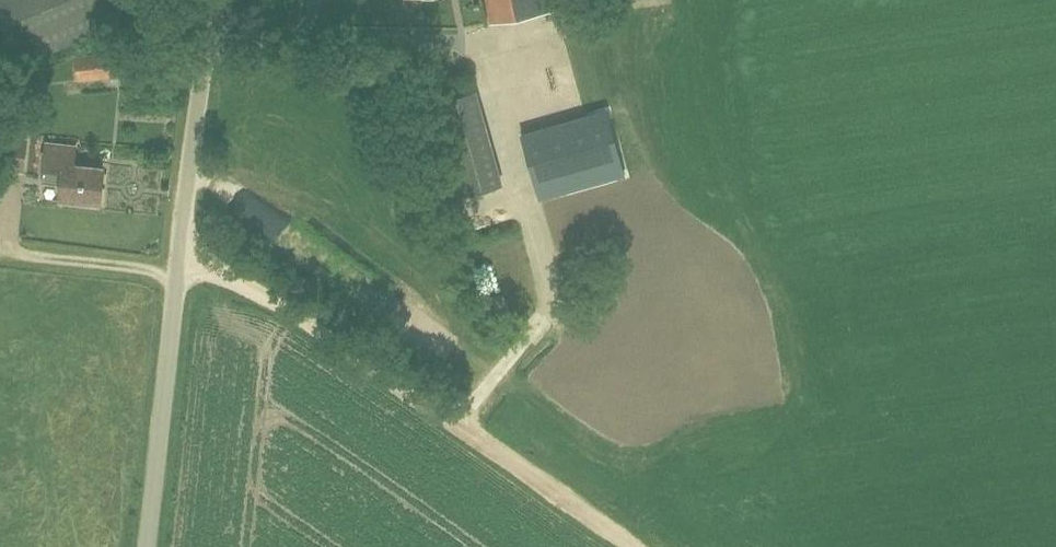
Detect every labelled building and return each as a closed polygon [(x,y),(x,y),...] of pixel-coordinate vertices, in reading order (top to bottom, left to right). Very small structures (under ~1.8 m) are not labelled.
[(493,21),(558,7),(556,0),(489,0),(493,21)] [(122,51),(76,56),(78,80),(124,75),(122,51)] [(428,104),(454,196),(488,314),(535,300),(475,90),(428,104)] [(607,112),(522,136),(539,199),(624,176),(607,112)] [(23,170),(27,140),(0,137),(0,168),(23,170)] [(62,185),(60,198),(100,202),(104,168),(73,165),(75,147),(47,144),(43,183),(62,185)]
